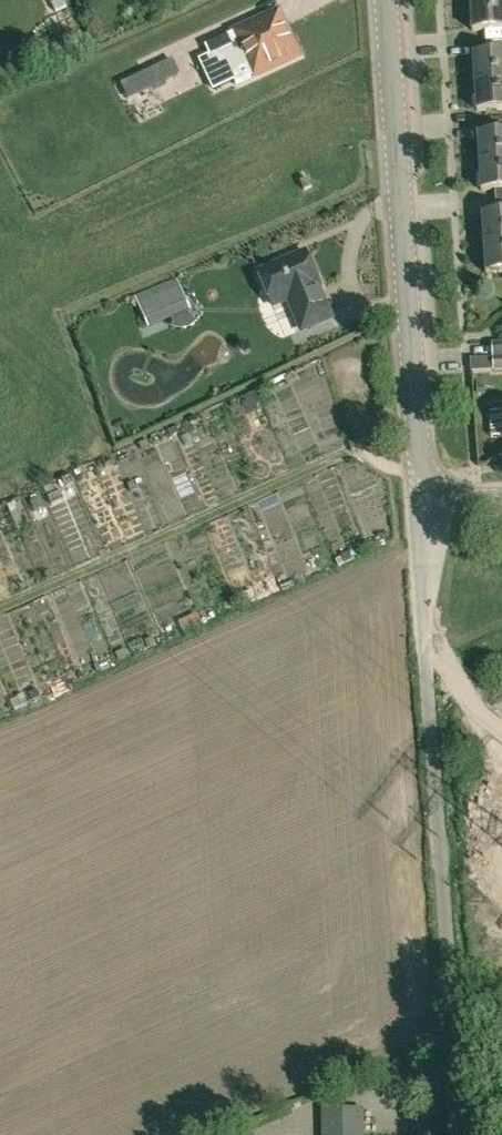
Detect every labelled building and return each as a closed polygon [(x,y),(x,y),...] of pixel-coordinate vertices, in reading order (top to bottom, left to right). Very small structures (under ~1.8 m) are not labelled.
[(470,2),(471,29),(501,27),(501,0),(470,2)] [(262,23),(207,48),(213,61),(227,63),(238,87),(301,59),(287,29),(269,37),(262,23)] [(473,55),(474,82),(501,81),(501,53),(473,55)] [(170,60),(158,66),(166,82),(178,76),(170,60)] [(144,73),(121,84),(127,96),(150,85),(144,73)] [(474,82),(476,110),(501,108),(501,81),(474,82)] [(478,134),(479,163),(501,161),(501,133),(478,134)] [(479,163),(481,190),(501,189),(501,161),(479,163)] [(482,214),(484,243),(501,241),(501,213),(482,214)] [(484,243),(485,272),(501,271),(501,241),(484,243)] [(306,251),(258,272),(272,304),(289,297),(302,329),(331,316),(317,285),(320,284),(306,251)] [(191,309),(177,277),(135,295),(148,326),(191,309)] [(501,357),(501,343),(492,343),(493,358),(501,357)] [(493,358),(494,371),(501,370),(501,357),(493,358)] [(490,411),(492,436),(501,436),(501,411),(490,411)] [(361,1110),(326,1111),(326,1134),(362,1134),(361,1110)] [(326,1117),(296,1117),(296,1134),(326,1134),(326,1117)]
